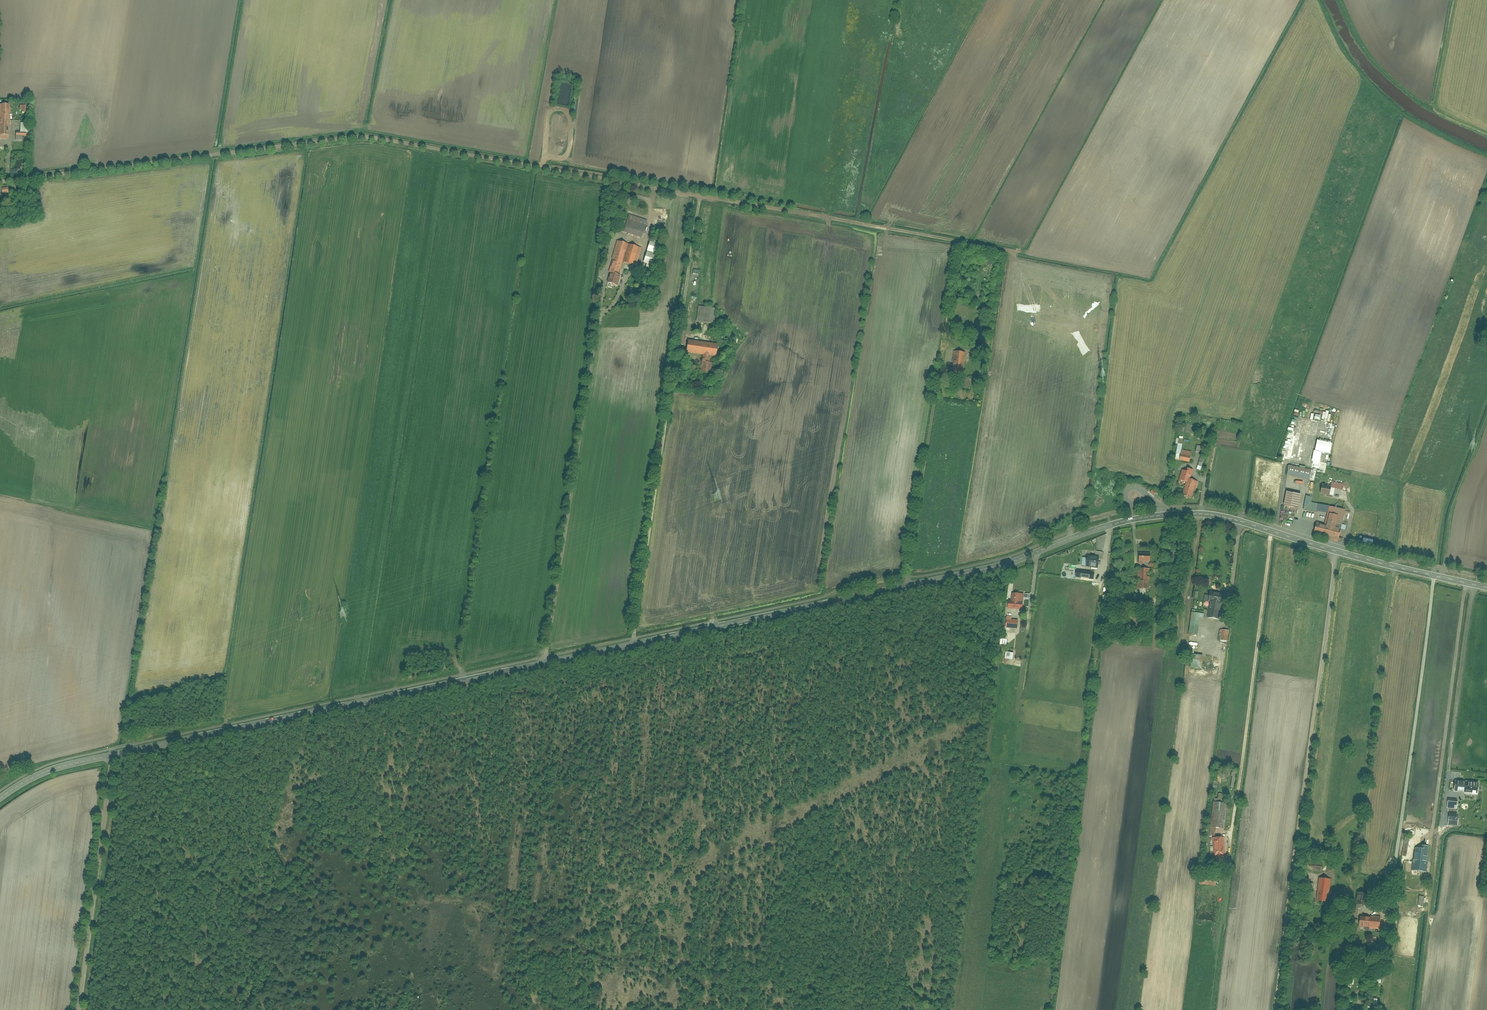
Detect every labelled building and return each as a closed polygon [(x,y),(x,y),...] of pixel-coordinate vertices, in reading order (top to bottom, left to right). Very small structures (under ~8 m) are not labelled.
[(16,140),(11,140),(11,152),(24,151),(23,141),(21,141),(21,137),(23,136),(23,132),(16,132),(16,140)] [(627,224),(625,231),(642,235),(647,217),(629,212),(627,220),(622,219),(621,222),(627,224)] [(659,241),(650,239),(644,261),(648,262),(646,268),(652,269),(659,243),(659,241)] [(618,243),(607,282),(619,286),(623,274),(619,272),(622,262),(636,266),(641,250),(618,243)] [(700,309),(699,321),(714,322),(715,310),(700,309)] [(680,346),(682,347),(684,333),(677,332),(674,345),(680,346)] [(715,347),(689,344),(688,352),(690,352),(706,354),(704,372),(712,373),(713,363),(707,362),(708,355),(714,356),(715,347)] [(956,364),(954,376),(963,377),(966,355),(955,354),(954,364),(956,364)] [(975,359),(974,371),(984,372),(985,359),(975,359)] [(1330,454),(1332,443),(1316,440),(1312,461),(1320,463),(1322,452),(1330,454)] [(1185,441),(1179,441),(1178,460),(1190,461),(1191,454),(1183,453),(1184,443),(1185,441)] [(1289,466),(1287,476),(1309,480),(1311,470),(1289,466)] [(1181,485),(1186,486),(1184,496),(1190,498),(1194,483),(1190,482),(1191,478),(1184,476),(1182,485),(1181,485)] [(1322,485),(1320,494),(1331,496),(1332,487),(1322,485)] [(1287,491),(1284,505),(1297,508),(1301,494),(1287,491)] [(1306,495),(1303,510),(1317,513),(1319,505),(1311,503),(1312,497),(1306,495)] [(1316,522),(1313,531),(1338,537),(1344,510),(1329,506),(1324,524),(1316,522)] [(1139,554),(1138,563),(1150,564),(1150,554),(1139,554)] [(1087,558),(1086,569),(1097,570),(1099,559),(1087,558)] [(1137,572),(1137,591),(1149,591),(1149,572),(1137,572)] [(1224,594),(1210,591),(1209,596),(1208,602),(1208,603),(1210,603),(1207,618),(1219,620),(1221,605),(1222,605),(1224,594)] [(1014,610),(1015,605),(1022,605),(1023,595),(1011,594),(1011,603),(1007,603),(1007,609),(1014,610)] [(1204,614),(1191,612),(1188,633),(1197,635),(1200,619),(1203,619),(1204,614)] [(1011,618),(1006,618),(1006,629),(1017,630),(1018,622),(1011,621),(1011,618)] [(1229,631),(1221,629),(1219,640),(1227,642),(1229,631)] [(1203,656),(1192,655),(1190,668),(1201,669),(1203,656)] [(1464,782),(1454,781),(1453,793),(1463,794),(1463,795),(1476,796),(1477,782),(1465,781),(1464,782)] [(1228,802),(1230,795),(1218,793),(1217,800),(1228,802)] [(1457,800),(1447,799),(1446,809),(1456,810),(1457,800)] [(1228,803),(1213,801),(1210,826),(1224,828),(1228,803)] [(1456,814),(1448,813),(1447,822),(1457,823),(1458,817),(1456,817),(1456,814)] [(1224,837),(1213,837),(1214,861),(1225,861),(1224,837)] [(1410,838),(1405,837),(1401,856),(1406,857),(1410,838)] [(1428,862),(1427,862),(1428,846),(1420,845),(1419,848),(1414,848),(1412,871),(1426,873),(1428,862)] [(1199,884),(1215,886),(1216,878),(1199,876),(1199,884)] [(1328,902),(1331,879),(1319,877),(1316,900),(1328,902)] [(1369,894),(1357,893),(1355,905),(1367,907),(1369,894)] [(1371,918),(1360,917),(1359,927),(1369,928),(1369,929),(1379,930),(1381,917),(1371,916),(1371,918)] [(1355,967),(1347,966),(1345,984),(1353,985),(1355,967)]
